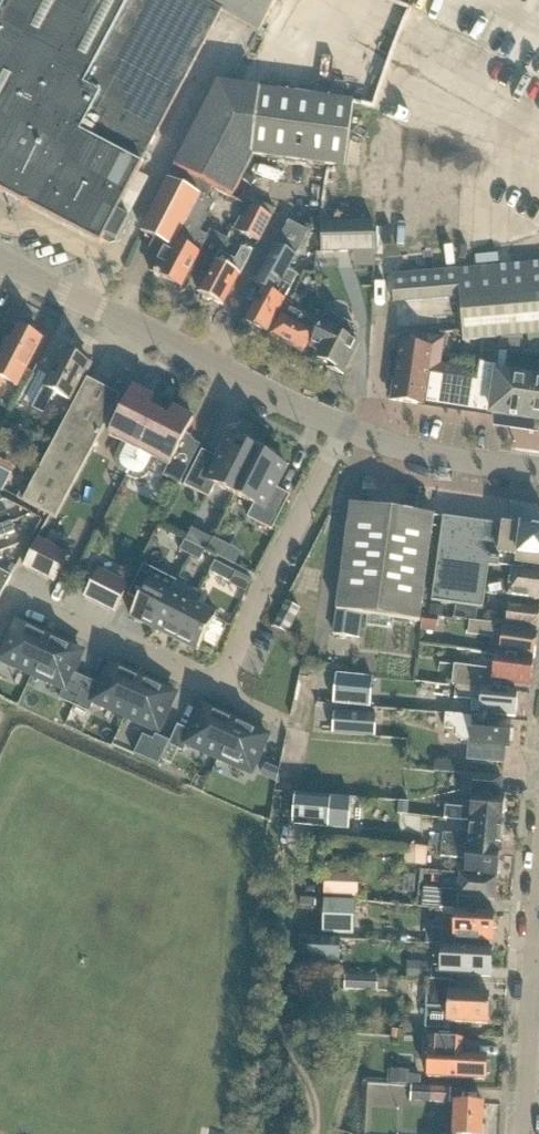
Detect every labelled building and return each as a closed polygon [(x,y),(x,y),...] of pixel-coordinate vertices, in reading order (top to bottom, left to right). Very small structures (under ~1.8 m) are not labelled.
[(25,206),(26,204),(28,206),(27,207),(101,245),(106,236),(117,242),(130,219),(118,212),(144,162),(143,161),(223,11),(260,32),(277,0),(7,0),(0,14),(0,193),(25,206)] [(200,202),(204,205),(213,188),(234,199),(255,158),(253,158),(253,156),(346,169),(346,163),(350,135),(354,101),(261,88),(218,83),(174,169),(175,169),(167,185),(200,202)] [(200,202),(167,185),(141,235),(163,247),(174,253),(200,202)] [(204,227),(214,209),(204,205),(200,202),(174,253),(163,247),(150,272),(155,275),(155,277),(159,279),(160,278),(182,289),(194,267),(209,275),(227,242),(211,234),(207,240),(197,235),(200,228),(204,227)] [(252,208),(240,232),(260,243),(272,219),(252,208)] [(263,291),(246,322),(266,333),(297,276),(289,272),(310,233),(289,221),(254,286),(263,291)] [(376,224),(325,224),(325,253),(376,252),(376,224)] [(211,276),(200,295),(203,296),(203,299),(209,303),(212,301),(224,308),(252,258),(244,253),(235,265),(231,263),(227,272),(216,266),(211,276)] [(391,276),(393,304),(459,298),(463,341),(502,338),(523,336),(538,335),(538,263),(391,276)] [(282,319),(273,337),(303,352),(312,334),(311,334),(316,324),(302,317),(302,316),(291,310),(286,321),(282,319)] [(326,319),(313,346),(326,353),(322,361),(333,367),(331,370),(343,376),(360,344),(357,342),(358,339),(353,337),(357,328),(344,322),(329,314),(326,319)] [(2,386),(7,376),(18,382),(41,339),(20,327),(11,344),(6,341),(0,352),(0,385),(2,386)] [(499,365),(497,375),(498,375),(504,376),(507,354),(524,356),(523,336),(502,338),(499,365)] [(400,344),(392,401),(418,404),(491,414),(497,375),(498,365),(479,362),(477,372),(439,366),(442,342),(412,338),(411,345),(402,344),(400,344)] [(45,387),(33,409),(43,414),(55,392),(71,401),(90,365),(87,363),(89,360),(78,355),(77,358),(65,352),(46,388),(45,387)] [(524,356),(507,354),(504,376),(498,375),(497,375),(491,414),(538,421),(538,359),(524,356)] [(23,488),(17,499),(57,520),(121,397),(88,380),(30,491),(23,488)] [(127,475),(159,414),(148,409),(154,399),(134,389),(109,436),(123,443),(117,455),(116,460),(116,465),(119,469),(123,473),(127,475)] [(169,420),(159,414),(127,475),(131,477),(137,479),(142,478),(146,476),(149,472),(155,460),(169,467),(194,420),(174,410),(169,420)] [(203,451),(185,486),(210,499),(216,486),(236,496),(261,446),(245,438),(242,444),(228,437),(217,459),(203,451)] [(261,446),(236,496),(255,505),(248,518),(273,531),(291,496),(277,489),(288,467),(274,460),(277,454),(261,446)] [(13,475),(17,467),(0,458),(0,490),(3,492),(13,475)] [(351,506),(343,568),(427,578),(435,517),(351,506)] [(12,522),(9,512),(0,515),(0,527),(12,522)] [(538,574),(538,531),(488,524),(444,518),(432,602),(483,609),(488,568),(538,574)] [(0,527),(0,537),(15,532),(12,522),(0,527)] [(215,539),(208,552),(236,566),(243,553),(215,539)] [(25,568),(55,583),(69,555),(39,540),(25,568)] [(181,551),(191,556),(196,546),(186,541),(181,551)] [(196,546),(191,556),(201,562),(207,551),(196,546)] [(216,562),(210,573),(232,584),(237,573),(216,562)] [(145,565),(129,595),(140,601),(131,617),(154,629),(173,593),(178,582),(145,565)] [(421,622),(427,578),(343,568),(337,611),(364,615),(421,622)] [(488,568),(483,609),(484,609),(486,595),(538,602),(538,574),(488,568)] [(13,575),(0,569),(0,599),(13,575)] [(86,598),(116,613),(130,585),(99,570),(86,598)] [(154,629),(176,640),(195,604),(173,593),(154,629)] [(287,601),(274,626),(288,633),(300,608),(287,601)] [(195,604),(176,640),(199,652),(204,642),(215,648),(227,624),(216,618),(217,616),(195,604)] [(432,605),(430,616),(443,618),(444,607),(432,605)] [(457,606),(455,619),(477,622),(479,609),(457,606)] [(507,627),(538,631),(538,625),(538,611),(510,607),(507,627)] [(364,615),(337,611),(333,636),(360,640),(364,615)] [(424,616),(421,631),(437,634),(440,618),(424,616)] [(481,623),(473,622),(470,622),(468,635),(495,639),(495,637),(502,638),(499,656),(534,661),(538,636),(502,631),(502,632),(496,631),(497,625),(481,623)] [(18,624),(2,660),(34,675),(50,638),(18,624)] [(50,638),(34,675),(66,689),(82,653),(50,638)] [(534,661),(499,656),(495,656),(493,672),(455,667),(453,685),(500,691),(501,684),(531,688),(534,661)] [(126,715),(143,679),(112,664),(94,699),(126,715)] [(337,675),(334,705),(371,709),(374,679),(337,675)] [(143,679),(126,715),(157,731),(175,695),(143,679)] [(518,695),(495,692),(456,688),(455,698),(482,701),(480,713),(515,717),(518,695)] [(216,760),(234,724),(202,709),(184,744),(216,760)] [(380,716),(338,712),(336,732),(378,736),(380,716)] [(436,714),(434,729),(458,731),(457,735),(462,742),(509,747),(509,742),(512,742),(513,732),(510,732),(511,728),(494,726),(495,720),(440,715),(436,714)] [(236,722),(219,758),(252,773),(268,737),(236,722)] [(144,736),(135,756),(159,767),(171,742),(157,736),(154,741),(144,736)] [(473,761),(473,770),(494,772),(495,763),(473,761)] [(267,765),(262,776),(273,781),(278,770),(267,765)] [(446,820),(503,825),(505,799),(501,798),(503,779),(467,776),(466,795),(472,795),(471,810),(447,807),(446,820)] [(296,795),(294,826),(350,831),(353,800),(296,795)] [(400,802),(399,815),(409,816),(410,803),(400,802)] [(500,852),(503,825),(470,822),(469,838),(444,836),(443,846),(500,852)] [(498,878),(500,852),(443,846),(442,858),(466,860),(465,874),(465,875),(498,878)] [(406,847),(404,865),(427,867),(429,848),(406,847)] [(328,873),(327,896),(358,896),(359,874),(328,873)] [(465,875),(465,874),(461,873),(459,892),(442,891),(441,909),(458,910),(459,898),(495,901),(498,878),(465,875)] [(325,900),(324,935),(354,937),(355,901),(325,900)] [(454,932),(434,931),(433,944),(457,946),(457,941),(491,943),(492,930),(496,930),(497,919),(493,919),(493,914),(456,912),(454,932)] [(309,939),(308,961),(339,963),(340,940),(309,939)] [(432,981),(449,982),(452,982),(452,977),(489,979),(491,950),(440,947),(439,968),(432,968),(432,981)] [(429,964),(409,963),(408,978),(428,979),(429,964)] [(346,976),(345,990),(368,991),(375,991),(375,979),(368,978),(369,977),(346,976)] [(449,982),(432,981),(428,980),(425,1030),(450,1031),(450,1024),(487,1026),(488,1021),(491,1018),(492,1014),(493,1010),(492,1006),(489,1002),(489,997),(449,995),(449,982)] [(431,1039),(429,1077),(485,1081),(486,1077),(491,1075),(492,1064),(486,1061),(487,1058),(462,1057),(463,1041),(431,1039)] [(392,1070),(391,1085),(403,1085),(410,1085),(410,1071),(392,1070)] [(412,1086),(411,1102),(451,1104),(452,1089),(412,1086)] [(453,1133),(482,1133),(484,1106),(455,1104),(453,1133)]
